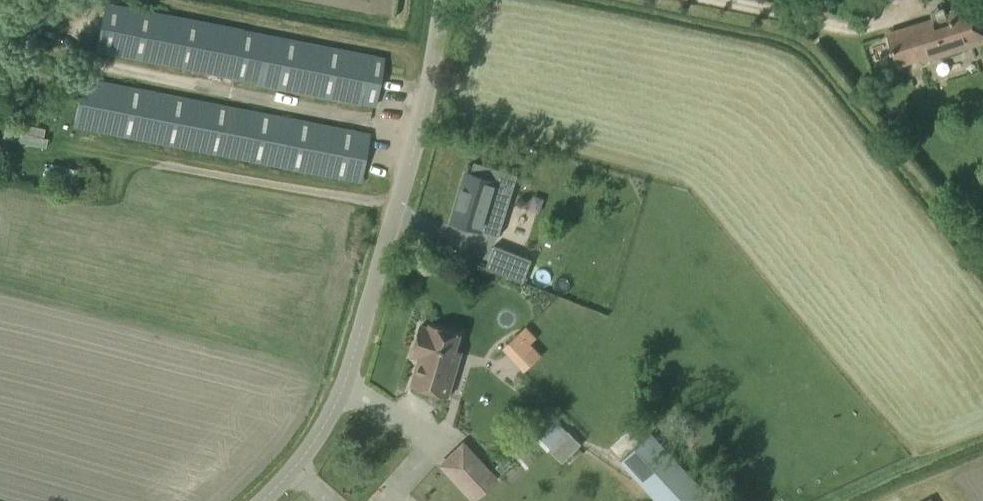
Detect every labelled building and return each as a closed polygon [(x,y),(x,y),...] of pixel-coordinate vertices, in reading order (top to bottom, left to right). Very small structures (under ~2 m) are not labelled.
[(383,57),(104,1),(94,49),(373,105),(383,57)] [(982,42),(982,29),(976,5),(947,14),(945,7),(931,11),(933,19),(889,33),(895,52),(899,63),(919,57),(921,62),(982,42)] [(369,132),(82,76),(72,126),(360,182),(369,132)] [(467,171),(453,221),(472,227),(481,230),(499,236),(518,175),(475,162),(472,173),(467,171)] [(495,244),(486,267),(524,281),(532,259),(495,244)] [(449,330),(430,324),(429,326),(421,324),(412,355),(420,358),(412,384),(449,395),(462,351),(456,350),(461,333),(449,330)] [(501,345),(522,371),(543,355),(532,341),(538,337),(527,324),(501,345)] [(556,417),(537,435),(563,461),(582,443),(556,417)] [(656,500),(716,500),(651,430),(619,460),(656,500)] [(437,463),(451,479),(471,500),(472,500),(497,478),(477,456),(462,439),(437,463)]
